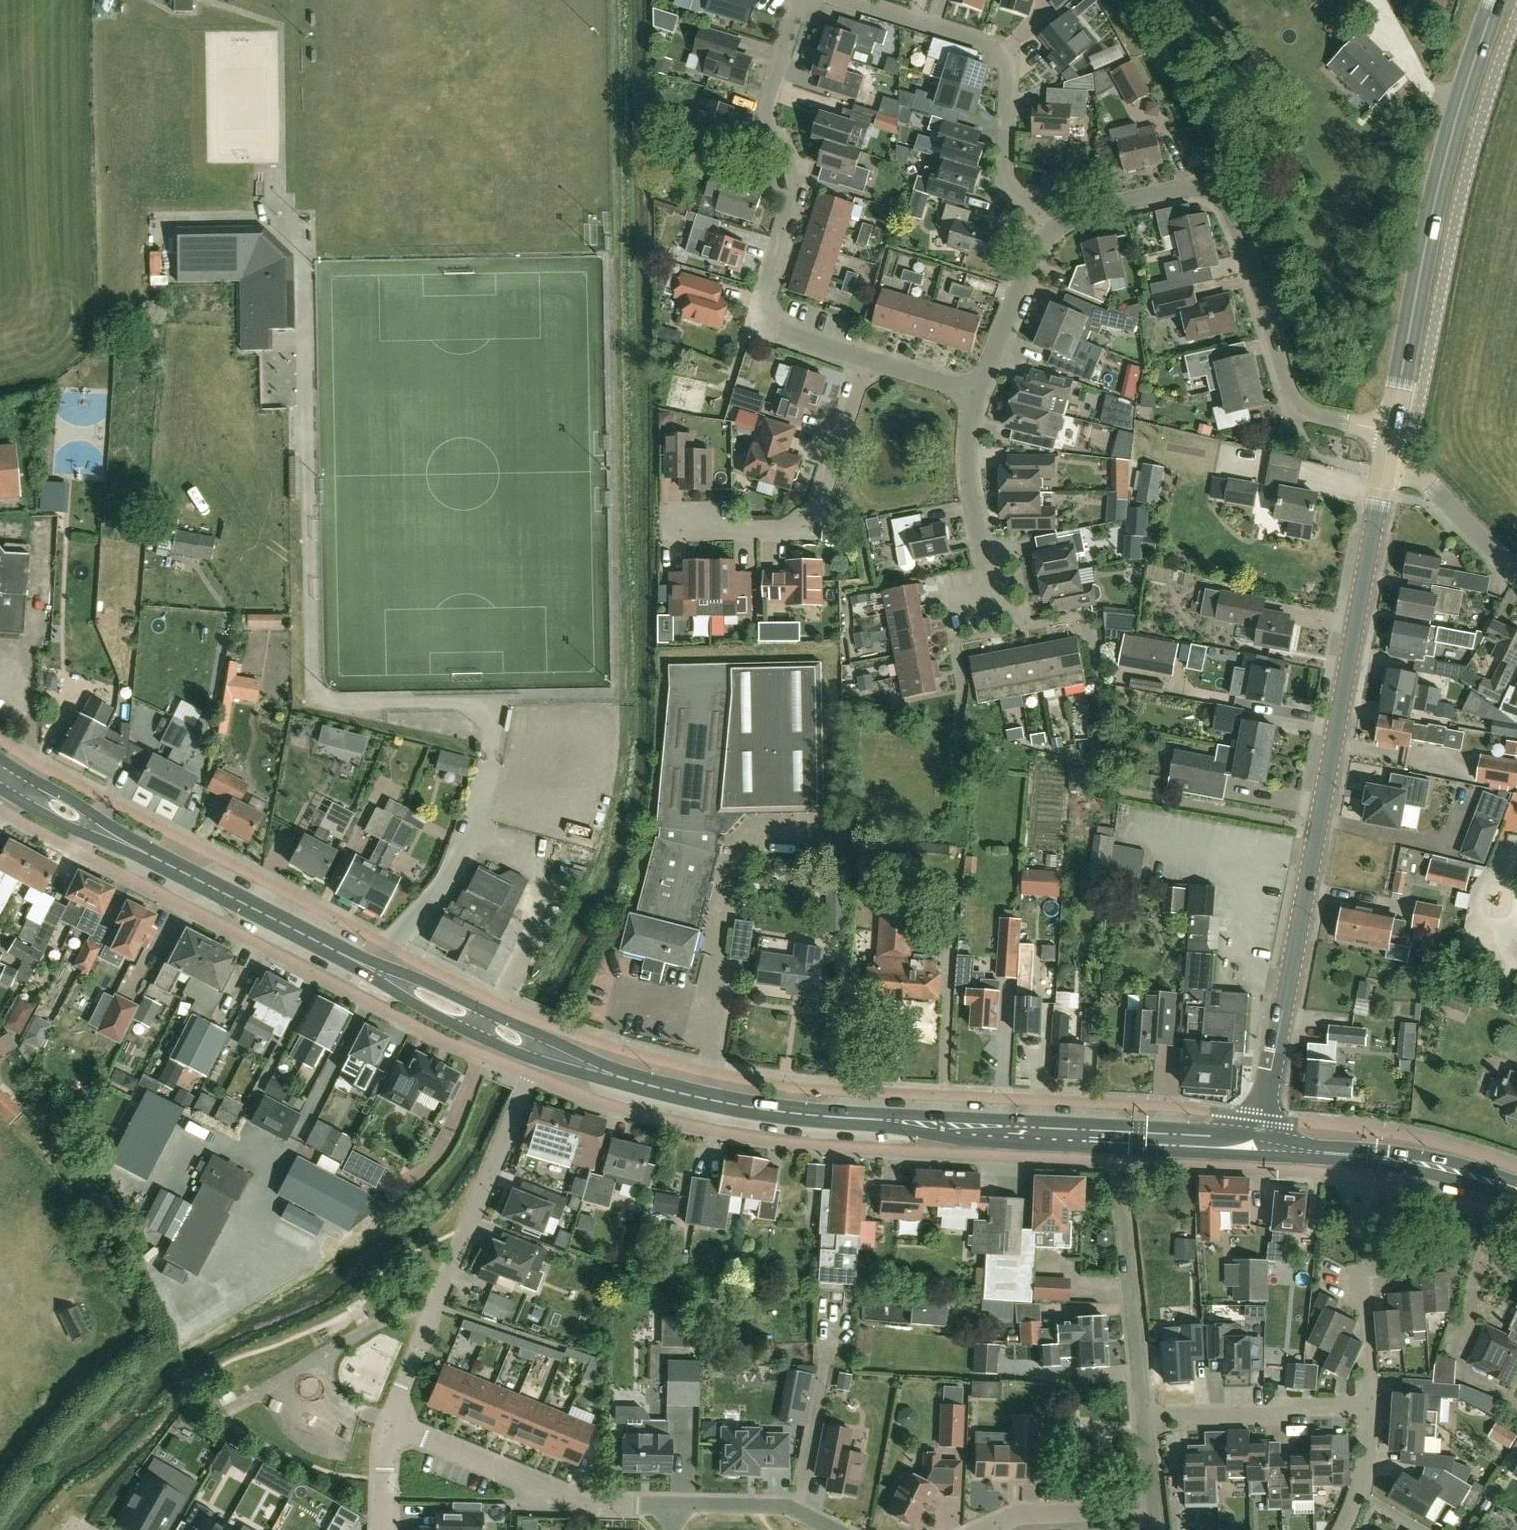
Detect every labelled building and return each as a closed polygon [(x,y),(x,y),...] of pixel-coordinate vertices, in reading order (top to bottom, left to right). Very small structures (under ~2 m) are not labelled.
[(182,12),(200,11),(200,0),(182,0),(182,12)] [(717,13),(748,23),(749,22),(747,21),(754,0),(695,0),(692,11),(694,15),(714,21),(717,13)] [(981,9),(984,0),(952,0),(981,9)] [(1002,7),(1029,15),(1034,0),(1004,0),(1002,7)] [(1083,14),(1100,0),(1074,0),(1067,6),(1071,12),(1039,38),(1054,55),(1047,60),(1059,74),(1098,42),(1078,18),(1083,14)] [(1057,11),(1070,0),(1048,0),(1057,11)] [(875,58),(872,54),(876,43),(883,46),(888,32),(858,22),(853,36),(828,28),(828,30),(823,29),(818,46),(822,48),(821,51),(851,60),(870,66),(872,65),(875,58)] [(695,69),(707,73),(706,74),(743,85),(751,59),(725,50),(730,36),(703,28),(695,53),(699,55),(695,69)] [(1371,107),(1372,108),(1406,74),(1391,60),(1388,63),(1382,57),(1385,54),(1363,32),(1329,66),(1359,96),(1363,91),(1375,103),(1371,107)] [(931,76),(945,80),(981,92),(989,67),(960,58),(964,47),(934,38),(928,58),(940,61),(938,65),(935,64),(931,76)] [(851,60),(821,51),(814,74),(839,82),(835,93),(858,100),(865,77),(847,71),(851,60)] [(900,61),(889,57),(884,70),(900,76),(900,61)] [(1110,73),(1129,106),(1152,94),(1133,61),(1110,73)] [(1266,75),(1252,88),(1259,95),(1273,82),(1266,75)] [(973,117),(981,92),(945,80),(942,92),(931,89),(930,93),(918,90),(912,110),(934,116),(941,119),(945,108),(973,117)] [(1034,134),(1070,136),(1071,118),(1087,118),(1088,85),(1073,85),(1073,90),(1064,89),(1063,105),(1035,104),(1034,134)] [(705,98),(698,122),(686,118),(678,143),(706,152),(708,146),(723,151),(731,126),(733,127),(739,109),(705,98)] [(814,137),(827,141),(861,151),(868,128),(870,129),(873,117),(849,110),(846,121),(822,113),(814,137)] [(943,160),(947,161),(978,169),(985,147),(978,145),(982,132),(941,119),(934,116),(929,130),(934,132),(930,142),(947,147),(943,160)] [(1155,126),(1138,130),(1137,124),(1110,131),(1113,143),(1118,142),(1125,172),(1164,163),(1155,126)] [(862,151),(861,151),(827,141),(820,165),(844,173),(840,185),(864,192),(871,171),(857,167),(862,151)] [(981,170),(978,169),(947,161),(943,172),(927,167),(924,178),(919,177),(915,190),(965,206),(969,192),(974,194),(981,170)] [(751,179),(731,173),(715,168),(706,195),(721,199),(717,210),(754,222),(763,195),(748,191),(751,179)] [(821,193),(813,218),(847,229),(855,204),(821,193)] [(968,223),(972,212),(947,204),(940,228),(953,232),(949,246),(985,258),(994,231),(968,223)] [(1179,248),(1179,247),(1212,240),(1206,214),(1183,220),(1180,206),(1156,212),(1162,238),(1164,238),(1163,241),(1165,249),(1168,251),(1179,248)] [(691,238),(687,252),(701,257),(702,256),(740,268),(747,245),(718,235),(722,222),(698,214),(689,211),(686,219),(696,222),(691,237),(691,238)] [(840,253),(847,229),(813,218),(805,242),(840,253)] [(860,233),(871,236),(874,226),(864,223),(860,233)] [(177,228),(177,282),(240,281),(241,351),(272,351),(272,329),(294,329),(294,256),(263,227),(177,228)] [(868,247),(871,236),(860,233),(857,243),(868,247)] [(1084,245),(1088,263),(1078,266),(1069,289),(1104,303),(1111,286),(1110,280),(1124,277),(1115,238),(1084,245)] [(1179,247),(1179,248),(1182,260),(1164,264),(1170,290),(1192,285),(1198,284),(1195,270),(1218,265),(1212,240),(1179,247)] [(805,242),(798,267),(832,277),(840,253),(805,242)] [(158,274),(169,274),(168,250),(157,251),(158,274)] [(659,284),(675,289),(682,269),(666,264),(659,284)] [(824,302),(832,277),(798,267),(790,291),(824,302)] [(912,283),(915,272),(905,269),(902,280),(912,283)] [(845,282),(856,285),(859,275),(849,271),(845,282)] [(925,275),(915,272),(912,283),(922,286),(925,275)] [(729,302),(720,299),(723,287),(683,275),(676,297),(682,298),(677,312),(685,315),(684,317),(721,328),(724,318),(728,316),(731,309),(728,305),(729,302)] [(853,295),(856,285),(845,282),(842,291),(853,295)] [(950,294),(961,297),(964,287),(953,284),(950,294)] [(1196,303),(1192,285),(1170,290),(1152,295),(1158,319),(1183,313),(1189,340),(1237,329),(1229,296),(1196,303)] [(974,290),(964,287),(961,297),(971,300),(974,290)] [(873,324),(898,331),(908,296),(883,289),(873,324)] [(933,303),(908,296),(898,331),(923,338),(933,303)] [(1110,307),(1108,312),(1082,301),(1077,314),(1053,304),(1044,325),(1087,342),(1091,331),(1099,335),(1103,325),(1135,332),(1140,320),(1110,307)] [(923,338),(947,345),(957,310),(933,303),(923,338)] [(982,318),(957,310),(947,345),(972,352),(982,318)] [(1083,353),(1087,342),(1044,325),(1036,346),(1074,361),(1069,374),(1091,382),(1096,370),(1086,366),(1090,356),(1083,353)] [(1222,389),(1259,381),(1253,355),(1229,361),(1226,347),(1186,356),(1191,379),(1209,375),(1212,392),(1222,389)] [(689,374),(695,376),(698,366),(692,364),(689,374)] [(781,386),(789,388),(788,392),(780,389),(772,413),(799,422),(804,407),(815,411),(821,395),(825,396),(829,384),(825,382),(826,378),(782,364),(777,378),(779,383),(781,386)] [(1018,380),(1012,403),(1049,413),(1049,412),(1063,416),(1064,416),(1073,382),(1033,371),(1030,383),(1018,380)] [(1259,381),(1222,389),(1226,406),(1214,409),(1219,431),(1244,425),(1241,412),(1265,406),(1259,381)] [(1125,386),(1122,396),(1136,399),(1138,389),(1125,386)] [(749,409),(761,413),(766,396),(754,393),(749,409)] [(1157,408),(1158,394),(1143,393),(1142,407),(1157,408)] [(1135,407),(1120,401),(1115,426),(1134,430),(1135,407)] [(1063,416),(1049,412),(1049,413),(1012,403),(1006,426),(1029,432),(1026,444),(1054,451),(1059,432),(1064,429),(1066,421),(1063,416)] [(801,470),(799,466),(801,459),(787,454),(795,429),(767,420),(759,446),(756,445),(746,475),(791,489),(794,482),(798,480),(801,470)] [(667,435),(667,478),(683,478),(683,490),(711,490),(711,452),(693,452),(693,435),(667,435)] [(0,447),(0,496),(18,494),(13,445),(0,447)] [(1002,491),(1002,493),(1040,493),(1040,477),(1055,477),(1055,457),(1009,457),(1009,469),(1002,469),(1002,477),(999,479),(999,488),(1002,491)] [(1128,459),(1112,459),(1113,493),(1129,492),(1128,459)] [(1143,464),(1136,501),(1158,506),(1165,468),(1143,464)] [(1318,496),(1296,492),(1300,471),(1270,465),(1267,481),(1265,496),(1281,499),(1277,518),(1293,521),(1290,535),(1310,539),(1318,496)] [(1214,478),(1211,498),(1225,501),(1225,502),(1255,508),(1259,484),(1229,478),(1229,480),(1214,478)] [(43,484),(41,512),(66,514),(68,485),(43,484)] [(1002,493),(1002,495),(999,497),(999,507),(1002,509),(1002,517),(1010,517),(1010,529),(1055,529),(1055,508),(1040,508),(1040,493),(1002,493)] [(1128,508),(1129,508),(1130,498),(1113,499),(1113,495),(1110,494),(1108,523),(1127,521),(1128,508)] [(1148,538),(1148,537),(1150,509),(1129,508),(1128,508),(1127,521),(1126,537),(1143,538),(1148,538)] [(916,565),(915,559),(951,552),(945,524),(922,528),(920,516),(922,516),(921,515),(893,520),(902,568),(906,571),(914,569),(916,565)] [(215,538),(176,531),(172,553),(211,560),(215,538)] [(1040,577),(1040,578),(1078,570),(1075,555),(1086,553),(1082,533),(1057,538),(1059,549),(1036,554),(1037,562),(1035,563),(1033,565),(1035,575),(1038,577),(1040,577)] [(1144,562),(1144,548),(1141,547),(1143,538),(1126,537),(1125,561),(1144,562)] [(1144,548),(1156,550),(1158,539),(1148,537),(1148,538),(1143,538),(1141,547),(1144,548)] [(22,634),(27,554),(27,542),(4,542),(0,543),(0,632),(22,634)] [(1405,578),(1410,579),(1437,584),(1438,584),(1488,594),(1491,579),(1439,569),(1441,558),(1410,552),(1405,578)] [(698,616),(698,617),(711,617),(711,600),(712,600),(712,562),(688,561),(688,574),(672,574),(672,616),(698,616)] [(765,573),(765,601),(789,601),(789,605),(821,605),(821,561),(789,561),(789,573),(765,573)] [(711,600),(711,617),(724,616),(751,616),(751,574),(736,574),(736,562),(712,562),(712,600),(711,600)] [(1081,586),(1078,570),(1040,578),(1045,601),(1052,600),(1055,611),(1096,603),(1095,601),(1099,601),(1102,596),(1100,588),(1095,585),(1092,586),(1092,583),(1081,586)] [(1463,591),(1438,587),(1438,584),(1437,584),(1410,579),(1407,591),(1403,591),(1398,614),(1434,621),(1435,612),(1458,616),(1463,591)] [(884,591),(889,613),(922,607),(919,594),(925,593),(923,584),(884,591)] [(1290,617),(1264,612),(1267,601),(1207,589),(1202,616),(1260,627),(1257,644),(1290,650),(1295,625),(1289,624),(1290,617)] [(867,602),(866,595),(851,597),(853,605),(867,602)] [(924,619),(922,607),(889,613),(893,634),(931,627),(930,618),(924,619)] [(1120,630),(1135,632),(1137,611),(1105,607),(1106,638),(1119,638),(1120,630)] [(281,615),(243,615),(243,623),(247,623),(247,628),(281,628),(281,615)] [(1485,638),(1496,621),(1489,618),(1483,631),(1478,630),(1476,635),(1397,620),(1395,633),(1392,632),(1389,648),(1389,652),(1391,655),(1394,656),(1424,662),(1426,656),(1434,658),(1437,643),(1473,650),(1473,649),(1478,651),(1485,638)] [(1496,621),(1485,638),(1498,644),(1493,655),(1503,660),(1492,682),(1484,678),(1484,679),(1479,690),(1478,692),(1498,702),(1516,666),(1516,667),(1516,665),(1516,631),(1507,626),(1496,621)] [(775,644),(775,622),(760,622),(760,644),(775,644)] [(893,634),(897,655),(930,649),(927,636),(933,635),(931,627),(893,634)] [(856,641),(870,639),(869,631),(854,634),(856,641)] [(1174,673),(1179,644),(1126,635),(1121,664),(1174,673)] [(1078,638),(1056,642),(1065,688),(1086,684),(1078,638)] [(871,646),(870,639),(856,641),(857,649),(871,646)] [(1043,692),(1065,688),(1056,642),(1035,646),(1043,692)] [(1191,646),(1188,662),(1187,668),(1202,671),(1206,648),(1191,645),(1191,646)] [(1035,646),(1014,650),(1022,696),(1043,692),(1035,646)] [(932,662),(930,649),(897,655),(901,677),(940,669),(938,660),(932,662)] [(1014,650),(992,654),(1001,700),(1022,696),(1014,650)] [(1001,700),(992,654),(971,658),(979,704),(1001,700)] [(1286,674),(1284,673),(1287,662),(1269,658),(1247,654),(1244,671),(1237,669),(1232,696),(1280,705),(1286,674)] [(227,734),(232,698),(256,703),(260,681),(235,676),(237,663),(226,661),(216,732),(227,734)] [(1435,674),(1460,679),(1467,667),(1437,661),(1435,674)] [(670,688),(658,829),(661,829),(660,838),(657,837),(637,915),(631,913),(621,951),(647,958),(645,966),(664,971),(666,963),(692,970),(702,931),(700,931),(720,853),(717,853),(719,834),(722,834),(722,832),(726,832),(744,814),(825,812),(822,662),(670,665),(670,688)] [(1468,667),(1467,667),(1460,679),(1479,690),(1484,679),(1467,669),(1468,667)] [(940,669),(901,677),(905,698),(938,692),(936,679),(941,678),(940,669)] [(1388,670),(1384,691),(1439,701),(1441,689),(1416,685),(1417,675),(1388,670)] [(859,685),(874,682),(872,674),(858,677),(859,685)] [(875,689),(874,682),(859,685),(861,692),(875,689)] [(1516,688),(1511,686),(1501,711),(1516,723),(1516,686),(1516,688)] [(1457,694),(1477,710),(1482,703),(1462,687),(1457,694)] [(1437,714),(1439,701),(1384,691),(1380,712),(1410,717),(1411,709),(1437,714)] [(56,751),(87,767),(107,729),(103,727),(112,709),(91,698),(85,711),(88,713),(85,718),(76,713),(57,750),(56,750),(56,751)] [(1236,721),(1243,723),(1245,710),(1218,704),(1213,730),(1234,735),(1236,721)] [(1445,718),(1458,721),(1461,706),(1448,704),(1445,718)] [(196,778),(177,769),(199,729),(163,710),(149,737),(172,749),(165,763),(153,757),(138,785),(181,807),(196,778)] [(1464,733),(1447,729),(1447,728),(1429,725),(1429,727),(1382,718),(1378,740),(1380,741),(1379,745),(1397,749),(1398,744),(1410,746),(1411,740),(1444,746),(1444,747),(1460,751),(1464,733)] [(1494,720),(1492,733),(1516,737),(1516,729),(1516,724),(1494,720)] [(1229,747),(1271,755),(1276,727),(1246,721),(1240,749),(1229,746),(1229,747)] [(121,736),(107,729),(87,767),(88,768),(88,766),(109,777),(123,751),(126,753),(126,757),(124,761),(134,767),(142,750),(128,742),(129,724),(121,724),(121,736)] [(366,739),(323,727),(319,743),(362,754),(366,739)] [(1009,742),(1026,739),(1024,727),(1007,730),(1009,742)] [(1047,742),(1045,733),(1031,736),(1033,745),(1047,742)] [(1511,742),(1509,755),(1516,757),(1516,743),(1511,742)] [(1229,747),(1219,745),(1216,759),(1176,751),(1169,790),(1224,800),(1224,798),(1215,796),(1217,787),(1222,788),(1225,774),(1265,782),(1271,755),(1229,747)] [(1481,754),(1476,781),(1516,789),(1516,761),(1481,754)] [(1369,786),(1366,804),(1369,804),(1366,822),(1400,828),(1404,805),(1416,807),(1421,779),(1392,774),(1389,790),(1369,786)] [(219,826),(247,841),(261,815),(238,803),(248,785),(231,776),(221,795),(232,801),(219,826)] [(1460,854),(1484,863),(1508,799),(1485,790),(1460,854)] [(332,802),(312,840),(304,836),(290,863),(321,880),(336,852),(355,814),(332,802)] [(358,905),(378,867),(401,821),(401,820),(376,807),(364,831),(380,840),(368,862),(355,856),(336,894),(358,905)] [(1426,830),(1428,809),(1411,807),(1409,828),(1426,830)] [(415,827),(401,820),(401,821),(378,867),(358,905),(380,917),(400,878),(387,871),(398,849),(403,851),(415,827)] [(1117,844),(1117,839),(1098,837),(1093,875),(1112,878),(1117,844)] [(926,843),(884,840),(883,850),(950,854),(951,845),(946,845),(946,844),(926,843)] [(5,873),(0,883),(0,915),(19,880),(18,880),(32,853),(9,841),(0,858),(0,870),(5,873)] [(857,841),(855,866),(868,867),(870,842),(857,841)] [(1146,850),(1117,844),(1112,878),(1112,879),(1140,880),(1146,850)] [(41,926),(54,899),(42,893),(56,866),(32,853),(18,880),(19,880),(30,886),(23,899),(33,905),(26,918),(27,919),(19,937),(32,944),(41,926)] [(1471,867),(1448,863),(1444,885),(1467,889),(1471,867)] [(437,924),(438,928),(430,942),(448,952),(446,956),(467,967),(469,962),(485,970),(500,941),(499,941),(529,881),(511,872),(500,877),(480,867),(466,893),(463,891),(456,905),(451,902),(445,913),(444,915),(441,916),(437,924)] [(1025,869),(1023,894),(1061,896),(1062,872),(1025,869)] [(85,905),(96,881),(78,872),(66,897),(70,899),(60,921),(70,926),(75,916),(82,919),(87,908),(88,906),(85,905)] [(114,890),(96,881),(85,905),(88,906),(87,908),(82,919),(75,916),(70,926),(93,937),(101,915),(114,890)] [(1189,915),(1191,915),(1211,916),(1213,917),(1215,887),(1191,885),(1189,915)] [(1165,888),(1164,912),(1187,913),(1188,888),(1165,888)] [(827,889),(828,933),(848,933),(847,889),(827,889)] [(872,969),(873,968),(870,968),(868,994),(940,1000),(942,974),(940,974),(936,974),(937,962),(913,960),(918,905),(883,902),(879,958),(877,958),(876,969),(872,969)] [(1439,932),(1443,906),(1417,902),(1413,928),(1417,929),(1416,939),(1433,942),(1435,932),(1439,932)] [(154,916),(127,903),(118,922),(122,924),(115,938),(122,941),(118,951),(133,958),(140,944),(145,947),(153,930),(149,928),(154,916)] [(1335,934),(1339,937),(1338,939),(1389,949),(1392,932),(1404,934),(1406,922),(1394,920),(1395,915),(1341,905),(1335,934)] [(1191,915),(1188,953),(1209,954),(1211,916),(1191,915)] [(1018,978),(1022,920),(1000,918),(996,976),(1018,978)] [(735,938),(753,941),(755,923),(737,920),(735,938)] [(41,926),(32,944),(32,945),(44,952),(56,928),(43,922),(41,926)] [(184,993),(185,993),(210,943),(186,931),(173,956),(170,954),(154,986),(169,993),(180,971),(192,977),(184,993)] [(17,940),(9,953),(35,969),(43,956),(17,940)] [(99,948),(86,942),(75,966),(88,972),(99,948)] [(231,954),(210,943),(185,993),(197,1000),(185,1024),(186,1024),(169,1059),(170,1059),(157,1083),(173,1091),(185,1067),(206,1077),(229,1033),(207,1022),(220,995),(218,994),(232,966),(234,963),(231,954)] [(1041,1034),(1043,1004),(1043,999),(1033,998),(1035,945),(1021,944),(1017,1033),(1041,1034)] [(1043,999),(1043,1004),(1053,1005),(1056,961),(1057,946),(1043,945),(1041,985),(1043,985),(1043,999)] [(794,988),(818,991),(822,964),(820,964),(822,949),(799,946),(797,960),(764,955),(762,970),(754,969),(750,996),(792,1002),(794,988)] [(1188,953),(1187,967),(1184,1004),(1183,1004),(1180,1048),(1187,1049),(1184,1086),(1231,1089),(1232,1065),(1244,1066),(1245,1053),(1249,994),(1222,992),(1223,991),(1212,990),(1214,956),(1215,956),(1215,954),(1209,954),(1188,953)] [(0,964),(0,982),(10,986),(17,971),(0,964)] [(1000,982),(985,981),(986,973),(970,972),(968,1005),(973,1005),(972,1027),(984,1028),(986,1031),(992,1032),(995,1028),(997,1029),(1000,993),(999,993),(1000,982)] [(256,1034),(283,983),(280,982),(279,978),(273,975),(269,976),(267,975),(262,984),(257,981),(249,996),(258,1001),(255,1007),(258,1009),(253,1018),(251,1017),(245,1028),(243,1033),(248,1036),(251,1031),(256,1034)] [(1372,984),(1361,981),(1357,997),(1369,1000),(1372,984)] [(285,984),(283,983),(256,1034),(267,1040),(273,1028),(271,1027),(276,1018),(279,1020),(282,1013),(291,1018),(298,1003),(294,1000),(298,991),(296,990),(295,986),(289,983),(285,984)] [(1087,1040),(1099,1041),(1100,1010),(1101,991),(1088,990),(1088,1009),(1087,1040)] [(88,1025),(98,1030),(97,1033),(119,1043),(136,1007),(114,997),(114,998),(104,993),(88,1025)] [(1130,1012),(1127,1052),(1140,1053),(1143,1056),(1150,1056),(1153,1054),(1157,1054),(1158,1044),(1171,1045),(1175,995),(1148,993),(1147,1013),(1130,1012)] [(144,996),(132,1020),(150,1028),(161,1005),(144,996)] [(303,1063),(332,1006),(326,1003),(327,1001),(318,996),(317,998),(314,997),(296,1032),(301,1035),(290,1057),(303,1063)] [(35,1008),(19,999),(4,1026),(19,1035),(35,1008)] [(339,1009),(332,1006),(303,1063),(312,1068),(323,1047),(332,1052),(351,1016),(348,1014),(349,1012),(340,1008),(339,1009)] [(52,1024),(36,1015),(18,1049),(30,1067),(52,1024)] [(1085,1046),(1069,1045),(1071,1016),(1054,1015),(1052,1045),(1058,1045),(1056,1077),(1083,1079),(1085,1046)] [(1398,1057),(1415,1059),(1418,1024),(1401,1023),(1398,1057)] [(1368,1029),(1330,1025),(1328,1043),(1367,1047),(1368,1029)] [(349,1055),(350,1056),(344,1068),(358,1076),(352,1086),(365,1093),(377,1069),(373,1067),(388,1038),(385,1037),(385,1033),(378,1030),(375,1031),(365,1026),(349,1055)] [(1335,1076),(1336,1063),(1328,1063),(1329,1046),(1313,1045),(1312,1061),(1308,1060),(1305,1097),(1333,1099),(1333,1096),(1352,1098),(1354,1077),(1335,1076)] [(380,1095),(393,1102),(409,1110),(419,1090),(444,1103),(447,1098),(452,1101),(461,1083),(456,1080),(459,1075),(444,1067),(444,1066),(432,1060),(432,1061),(416,1053),(407,1071),(396,1066),(380,1095)] [(1511,1070),(1508,1080),(1506,1079),(1504,1084),(1492,1080),(1486,1098),(1510,1106),(1507,1115),(1509,1116),(1510,1121),(1514,1124),(1516,1124),(1516,1072),(1511,1070)] [(264,1092),(282,1102),(290,1086),(272,1076),(264,1092)] [(9,1125),(23,1111),(0,1089),(0,1116),(9,1125)] [(146,1181),(184,1109),(148,1090),(110,1161),(146,1181)] [(300,1114),(265,1095),(250,1122),(285,1141),(300,1114)] [(243,1104),(226,1096),(213,1121),(230,1129),(243,1104)] [(582,1198),(590,1173),(603,1127),(535,1107),(514,1176),(582,1198)] [(324,1135),(312,1129),(305,1143),(342,1162),(354,1139),(329,1126),(324,1135)] [(590,1173),(582,1198),(582,1201),(596,1205),(608,1208),(611,1198),(615,1181),(638,1187),(638,1186),(649,1188),(655,1166),(644,1163),(648,1151),(612,1141),(604,1170),(602,1177),(590,1173)] [(342,1171),(366,1183),(376,1164),(352,1151),(342,1171)] [(729,1195),(745,1197),(751,1159),(747,1158),(746,1155),(739,1154),(737,1157),(734,1156),(734,1160),(724,1158),(721,1182),(711,1181),(708,1200),(689,1197),(686,1223),(724,1229),(729,1195)] [(215,1190),(236,1201),(250,1175),(236,1167),(237,1165),(229,1161),(228,1162),(213,1155),(199,1182),(203,1184),(215,1190)] [(754,1159),(751,1159),(745,1197),(761,1199),(758,1218),(774,1220),(778,1191),(773,1190),(776,1166),(767,1165),(767,1161),(765,1161),(764,1158),(756,1156),(754,1159)] [(352,1229),(383,1203),(367,1195),(368,1194),(297,1157),(277,1194),(348,1232),(350,1228),(352,1229)] [(809,1164),(807,1188),(822,1189),(823,1165),(809,1164)] [(856,1284),(859,1236),(860,1220),(864,1221),(865,1203),(861,1203),(863,1168),(833,1166),(833,1167),(831,1193),(823,1193),(823,1189),(822,1189),(819,1234),(821,1234),(820,1250),(819,1282),(856,1284)] [(920,1205),(938,1206),(940,1173),(916,1171),(915,1189),(882,1187),(880,1216),(919,1219),(920,1205)] [(940,1173),(938,1206),(937,1214),(976,1217),(978,1199),(977,1199),(979,1176),(940,1173)] [(1033,1230),(1029,1230),(1032,1247),(1070,1249),(1070,1232),(1065,1231),(1066,1209),(1081,1209),(1082,1180),(1035,1178),(1033,1230)] [(1249,1180),(1202,1178),(1204,1239),(1220,1239),(1220,1210),(1234,1211),(1234,1218),(1236,1218),(1236,1224),(1250,1224),(1249,1180)] [(208,1203),(215,1190),(203,1184),(163,1258),(195,1275),(227,1215),(209,1205),(210,1204),(208,1203)] [(504,1199),(499,1213),(503,1215),(503,1217),(541,1232),(548,1216),(559,1220),(567,1199),(540,1188),(535,1199),(513,1191),(509,1201),(504,1199)] [(1270,1243),(1268,1259),(1268,1260),(1269,1260),(1288,1262),(1290,1245),(1287,1244),(1288,1231),(1303,1232),(1306,1197),(1278,1194),(1276,1218),(1273,1217),(1272,1229),(1275,1230),(1274,1243),(1270,1243)] [(986,1254),(986,1268),(976,1268),(974,1298),(1031,1303),(1032,1247),(1029,1230),(1020,1230),(1022,1199),(989,1197),(989,1198),(988,1198),(987,1202),(988,1202),(987,1221),(975,1220),(973,1253),(986,1254)] [(286,1219),(303,1230),(310,1219),(293,1208),(286,1219)] [(581,1214),(577,1229),(592,1233),(596,1218),(581,1214)] [(651,1258),(671,1263),(678,1234),(653,1228),(651,1238),(661,1240),(659,1247),(654,1246),(651,1258)] [(515,1250),(493,1242),(479,1277),(494,1283),(498,1274),(521,1283),(520,1286),(536,1292),(544,1273),(539,1271),(547,1250),(519,1239),(515,1250)] [(1269,1301),(1269,1295),(1269,1260),(1268,1260),(1268,1259),(1235,1259),(1235,1301),(1260,1301),(1269,1301)] [(1424,1274),(1427,1314),(1452,1312),(1449,1276),(1459,1276),(1458,1261),(1437,1262),(1437,1273),(1424,1274)] [(189,1274),(168,1263),(162,1273),(183,1285),(189,1274)] [(1427,1314),(1424,1274),(1413,1275),(1414,1292),(1400,1293),(1403,1332),(1428,1331),(1427,1314)] [(1069,1301),(1070,1278),(1033,1277),(1032,1300),(1069,1301)] [(483,1312),(504,1320),(512,1300),(490,1292),(483,1312)] [(1309,1343),(1331,1353),(1348,1317),(1336,1312),(1340,1302),(1321,1293),(1315,1306),(1324,1311),(1309,1343)] [(1375,1312),(1378,1351),(1404,1349),(1403,1332),(1400,1293),(1389,1294),(1390,1311),(1375,1312)] [(912,1299),(910,1322),(945,1325),(947,1302),(912,1299)] [(1013,1319),(1014,1301),(982,1299),(981,1311),(989,1311),(989,1318),(1013,1319)] [(88,1332),(77,1306),(59,1314),(70,1340),(88,1332)] [(1348,1317),(1331,1353),(1324,1369),(1348,1380),(1365,1344),(1351,1338),(1358,1322),(1348,1317)] [(484,1339),(485,1336),(488,1328),(464,1320),(461,1327),(471,1330),(470,1334),(468,1341),(482,1345),(484,1339)] [(1040,1344),(1041,1345),(1106,1341),(1105,1320),(1057,1323),(1057,1327),(1040,1328),(1040,1321),(1020,1322),(1021,1343),(1040,1344)] [(1510,1336),(1486,1324),(1467,1364),(1511,1385),(1516,1373),(1516,1346),(1507,1341),(1510,1336)] [(1183,1343),(1164,1344),(1167,1382),(1194,1380),(1192,1354),(1204,1353),(1202,1325),(1182,1326),(1183,1343)] [(1233,1326),(1233,1325),(1210,1325),(1210,1352),(1224,1352),(1224,1375),(1251,1375),(1250,1337),(1248,1337),(1248,1332),(1238,1326),(1233,1326)] [(514,1337),(488,1328),(485,1336),(511,1345),(514,1337)] [(514,1337),(511,1345),(536,1353),(539,1346),(514,1337)] [(1108,1366),(1106,1341),(1041,1345),(1040,1344),(1041,1366),(1058,1365),(1058,1357),(1076,1356),(1078,1385),(1098,1383),(1097,1366),(1108,1366)] [(998,1345),(975,1344),(973,1372),(996,1374),(998,1345)] [(563,1354),(539,1346),(536,1353),(561,1362),(563,1354)] [(574,1359),(588,1364),(591,1356),(576,1352),(574,1359)] [(599,1359),(591,1356),(588,1364),(586,1372),(594,1374),(599,1359)] [(1307,1365),(1301,1364),(1289,1362),(1286,1388),(1304,1389),(1307,1365)] [(1434,1381),(1434,1380),(1433,1383),(1461,1385),(1460,1399),(1496,1416),(1503,1400),(1460,1384),(1460,1385),(1453,1384),(1455,1367),(1436,1366),(1434,1381)] [(429,1404),(454,1414),(469,1377),(444,1367),(429,1404)] [(674,1380),(706,1381),(706,1368),(675,1367),(674,1380)] [(796,1372),(786,1422),(803,1426),(813,1375),(796,1372)] [(494,1387),(469,1377),(454,1414),(478,1424),(494,1387)] [(981,1380),(971,1380),(971,1396),(980,1397),(981,1380)] [(699,1406),(699,1382),(667,1381),(666,1406),(699,1406)] [(1461,1385),(1433,1383),(1432,1397),(1460,1399),(1461,1385)] [(478,1424),(503,1434),(518,1397),(494,1387),(478,1424)] [(1442,1426),(1444,1398),(1395,1395),(1393,1423),(1438,1426),(1442,1426)] [(543,1407),(518,1397),(503,1434),(527,1444),(543,1407)] [(966,1404),(942,1403),(940,1445),(964,1446),(966,1404)] [(527,1444),(552,1454),(567,1417),(543,1407),(527,1444)] [(669,1421),(650,1421),(650,1417),(641,1407),(616,1407),(615,1424),(626,1424),(626,1440),(622,1440),(622,1448),(614,1455),(621,1462),(621,1471),(671,1472),(672,1440),(668,1440),(669,1421)] [(592,1427),(567,1417),(552,1454),(577,1464),(592,1427)] [(1015,1417),(1014,1433),(977,1432),(976,1444),(975,1476),(1002,1477),(1002,1481),(1023,1481),(1024,1459),(1040,1460),(1041,1418),(1015,1417)] [(1425,1467),(1445,1470),(1453,1474),(1455,1457),(1436,1454),(1438,1426),(1393,1423),(1391,1451),(1427,1453),(1425,1467)] [(1497,1423),(1490,1437),(1511,1448),(1516,1436),(1516,1434),(1497,1423)] [(850,1430),(825,1426),(816,1475),(830,1478),(827,1491),(830,1491),(832,1495),(840,1496),(842,1494),(854,1496),(856,1483),(860,1480),(865,1456),(846,1452),(850,1430)] [(738,1474),(748,1474),(760,1474),(761,1465),(787,1466),(787,1436),(759,1435),(759,1430),(723,1429),(722,1473),(726,1473),(727,1475),(736,1476),(738,1474)] [(1229,1445),(1218,1445),(1219,1482),(1230,1482),(1230,1478),(1250,1477),(1250,1440),(1250,1430),(1229,1431),(1229,1445)] [(1312,1436),(1313,1453),(1314,1485),(1334,1484),(1334,1486),(1351,1486),(1350,1461),(1334,1461),(1333,1435),(1325,1435),(1324,1432),(1322,1430),(1319,1430),(1316,1430),(1314,1432),(1313,1436),(1312,1436)] [(1270,1440),(1250,1440),(1250,1477),(1250,1497),(1251,1497),(1251,1492),(1267,1492),(1268,1511),(1282,1511),(1281,1461),(1281,1453),(1270,1453),(1270,1440)] [(1186,1492),(1187,1504),(1217,1503),(1216,1482),(1219,1482),(1218,1445),(1189,1446),(1189,1452),(1186,1452),(1186,1464),(1178,1464),(1178,1476),(1186,1476),(1186,1492)] [(960,1462),(940,1461),(941,1453),(925,1452),(924,1469),(919,1480),(904,1472),(894,1493),(896,1494),(887,1513),(901,1519),(901,1522),(908,1526),(911,1524),(914,1526),(927,1499),(930,1501),(936,1489),(945,1489),(945,1496),(959,1496),(960,1462)] [(1315,1509),(1314,1485),(1313,1453),(1292,1454),(1293,1461),(1281,1461),(1282,1511),(1283,1511),(1283,1510),(1294,1510),(1294,1501),(1314,1501),(1314,1509),(1315,1509)] [(220,1457),(214,1467),(224,1473),(230,1463),(220,1457)] [(1047,1464),(1046,1478),(1068,1479),(1069,1465),(1047,1464)] [(1453,1474),(1445,1470),(1444,1471),(1450,1474),(1441,1489),(1422,1478),(1419,1484),(1404,1475),(1391,1496),(1436,1523),(1448,1504),(1459,1510),(1473,1486),(1453,1474)] [(176,1511),(172,1509),(178,1498),(186,1502),(197,1482),(180,1472),(170,1491),(146,1478),(135,1497),(132,1496),(118,1522),(132,1529),(144,1529),(146,1526),(154,1529),(155,1529),(157,1526),(163,1529),(165,1529),(176,1511)] [(209,1523),(214,1513),(196,1503),(182,1528),(186,1529),(222,1529),(209,1523)] [(358,1516),(341,1506),(335,1517),(352,1527),(358,1516)] [(436,1513),(436,1529),(420,1529),(483,1529),(483,1514),(436,1513)]
